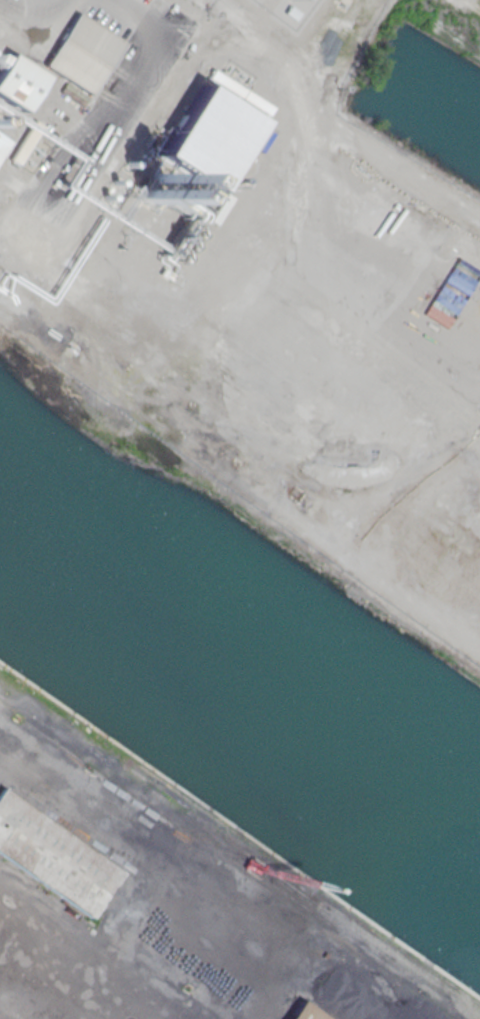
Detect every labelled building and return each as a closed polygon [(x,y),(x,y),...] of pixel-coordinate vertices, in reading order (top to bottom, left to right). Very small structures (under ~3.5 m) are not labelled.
[(335,6),(345,12),(352,0),(338,0),(335,6)] [(83,106),(123,40),(75,12),(42,66),(67,80),(60,92),(83,106)] [(22,112),(45,75),(7,53),(0,65),(0,99),(22,112)] [(152,122),(190,143),(204,118),(166,97),(152,122)] [(41,126),(33,121),(9,159),(18,164),(41,126)] [(219,160),(246,177),(261,153),(233,137),(219,160)] [(122,868),(0,791),(0,857),(92,916),(122,868)] [(297,1003),(286,1018),(322,1018),(297,1003)]
